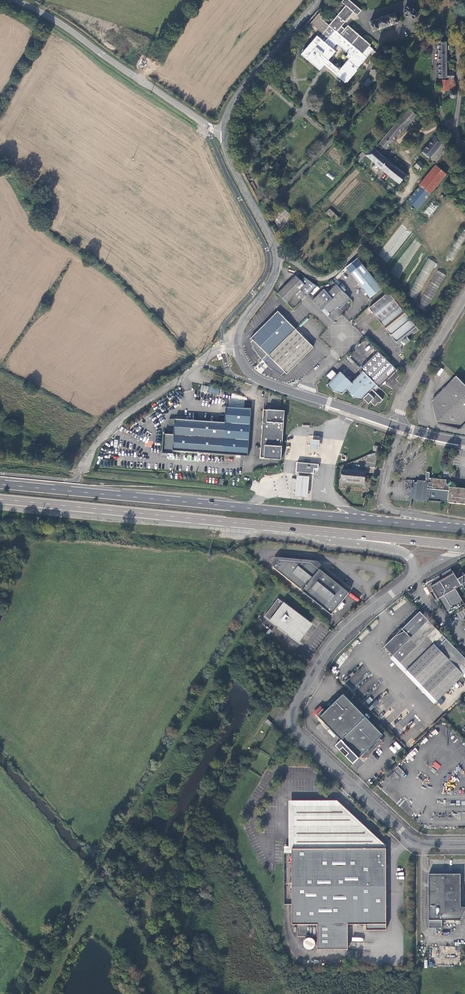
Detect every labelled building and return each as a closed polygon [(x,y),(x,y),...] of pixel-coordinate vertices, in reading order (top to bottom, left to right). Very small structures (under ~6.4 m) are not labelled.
[(324,33),(320,37),(318,35),(302,53),(320,69),(326,63),(328,59),(335,50),(333,48),(337,44),(348,53),(346,56),(349,58),(340,70),(337,73),(337,74),(346,82),(373,49),(370,46),(371,44),(348,25),(345,29),(342,26),(354,12),(358,15),(362,10),(350,0),(343,0),(342,1),(346,5),(330,25),(321,18),(323,16),(320,13),(312,22),(324,33)] [(405,8),(409,19),(417,16),(413,6),(405,8)] [(370,20),(374,31),(398,23),(395,12),(370,20)] [(454,78),(453,74),(451,73),(447,73),(446,42),(440,42),(440,40),(438,40),(439,78),(440,79),(454,78)] [(328,59),(326,63),(337,73),(340,70),(328,59)] [(362,83),(366,87),(372,82),(368,78),(362,83)] [(453,91),(455,91),(455,84),(454,78),(440,79),(440,91),(453,91)] [(415,115),(407,108),(396,120),(396,121),(403,127),(407,125),(415,115)] [(403,127),(396,121),(378,142),(385,148),(403,127)] [(435,162),(447,147),(443,141),(441,140),(435,136),(422,151),(435,162)] [(366,155),(381,167),(387,159),(377,150),(380,146),(376,144),(371,148),(366,155)] [(356,159),(359,162),(365,155),(362,152),(356,159)] [(387,159),(381,167),(400,183),(406,175),(396,166),(387,159)] [(424,166),(419,161),(415,165),(420,170),(424,166)] [(446,173),(436,165),(420,184),(430,193),(446,173)] [(339,218),(329,209),(326,212),(336,221),(339,218)] [(418,299),(435,262),(426,258),(412,292),(415,293),(413,297),(418,299)] [(381,288),(361,262),(348,271),(371,297),(381,288)] [(295,276),(277,293),(287,303),(300,290),(306,296),(316,286),(304,278),(300,281),(295,276)] [(337,307),(339,309),(349,299),(335,285),(327,294),(323,290),(312,301),(320,310),(323,307),(330,314),(337,307)] [(388,292),(368,308),(396,342),(405,336),(407,333),(416,327),(388,292)] [(251,342),(262,360),(267,355),(271,358),(265,363),(268,366),(270,369),(272,370),(276,371),(278,372),(281,375),(285,372),(287,374),(291,370),(313,347),(297,330),(295,329),(277,311),(257,332),(251,338),(253,340),(251,342)] [(363,371),(379,387),(380,386),(386,385),(386,381),(396,369),(378,351),(361,369),(363,371)] [(375,391),(379,387),(363,371),(352,381),(340,371),(326,383),(333,390),(341,393),(345,389),(353,397),(356,399),(359,396),(365,402),(367,400),(370,404),(374,404),(377,401),(380,402),(383,399),(375,391)] [(457,377),(433,401),(440,423),(461,430),(464,426),(464,386),(457,377)] [(209,385),(208,392),(219,394),(220,388),(209,385)] [(199,452),(248,456),(251,409),(226,407),(225,423),(175,420),(174,435),(164,435),(163,453),(174,454),(174,451),(199,452)] [(281,411),(264,410),(260,458),(278,459),(281,459),(285,411),(281,411)] [(320,441),(311,440),(310,446),(310,450),(319,451),(319,446),(320,441)] [(365,467),(374,468),(378,452),(368,455),(365,467)] [(319,464),(293,462),(293,467),(293,469),(292,472),(318,474),(319,464)] [(347,483),(353,483),(354,471),(347,470),(342,470),(341,479),(347,480),(347,483)] [(354,471),(353,483),(365,484),(366,472),(354,471)] [(414,482),(413,488),(412,499),(417,500),(424,500),(441,502),(441,500),(441,496),(446,496),(446,494),(445,492),(442,492),(442,485),(439,485),(440,479),(430,478),(430,472),(426,472),(425,481),(424,481),(418,480),(417,483),(414,482)] [(310,477),(297,475),(295,495),(308,497),(310,477)] [(440,479),(439,485),(442,485),(442,492),(445,492),(446,494),(446,496),(441,496),(441,500),(448,501),(448,503),(464,504),(464,488),(449,487),(447,484),(447,480),(440,479)] [(312,562),(281,559),(274,567),(332,615),(350,593),(312,562)] [(462,577),(455,576),(452,571),(426,586),(435,601),(438,599),(448,616),(464,605),(455,589),(462,585),(464,591),(464,575),(462,577)] [(310,622),(278,597),(264,614),(297,640),(310,622)] [(420,612),(402,629),(401,628),(399,629),(400,631),(401,633),(395,637),(384,647),(393,656),(437,700),(464,673),(464,657),(420,612)] [(393,656),(391,658),(435,702),(437,700),(393,656)] [(320,718),(359,758),(362,755),(363,756),(366,756),(373,750),(380,743),(380,739),(379,739),(382,736),(343,695),(326,711),(323,709),(317,714),(320,717),(320,718)] [(291,848),(386,848),(386,846),(376,837),(356,816),(337,801),(327,801),(319,801),(289,801),(289,816),(289,837),(289,846),(284,846),(284,850),(291,850),(291,848)] [(386,930),(386,848),(291,848),(291,850),(291,924),(297,924),(297,936),(316,936),(317,950),(347,949),(347,925),(365,925),(366,930),(386,930)] [(428,874),(429,928),(440,928),(441,920),(460,920),(464,909),(464,907),(460,907),(460,874),(444,874),(428,874)]
